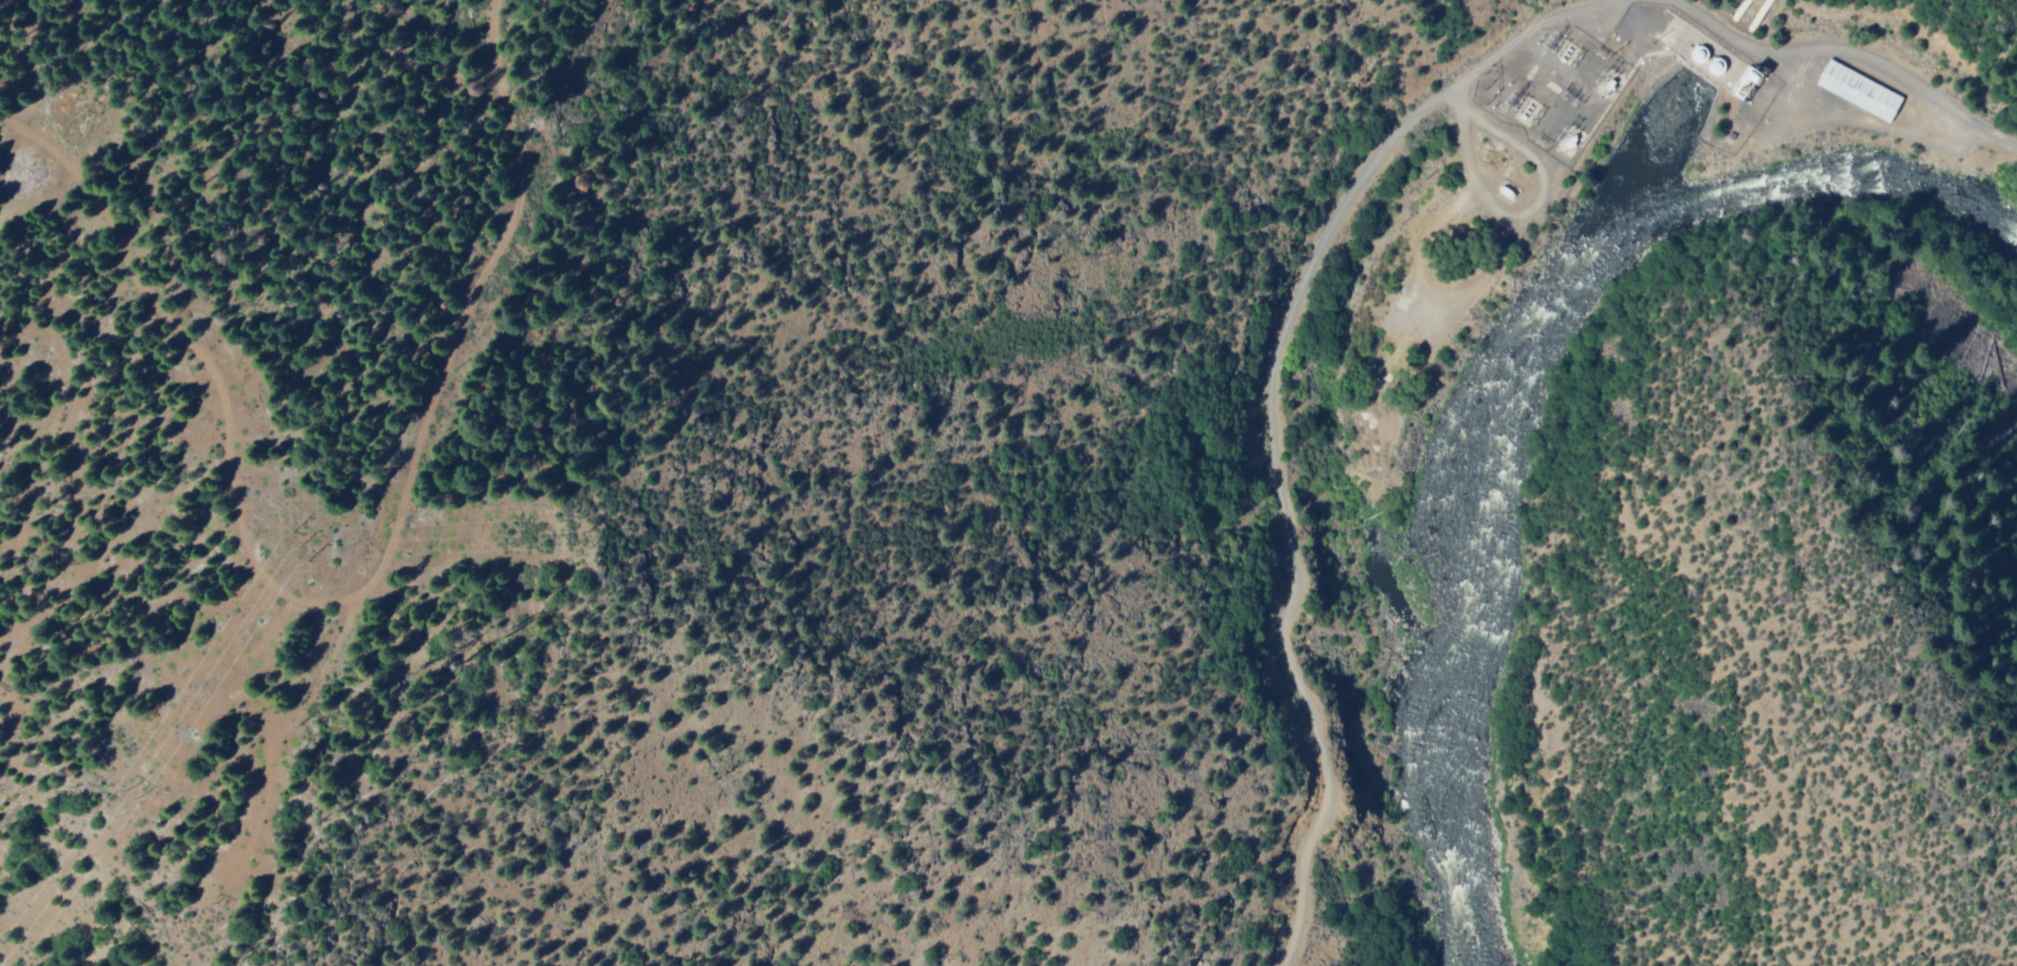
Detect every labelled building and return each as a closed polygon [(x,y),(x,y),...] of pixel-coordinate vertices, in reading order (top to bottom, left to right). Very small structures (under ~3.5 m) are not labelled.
[(1708,63),(1709,49),(1694,48),(1693,61),(1708,63)] [(1899,96),(1823,58),(1810,84),(1886,122),(1899,96)]
